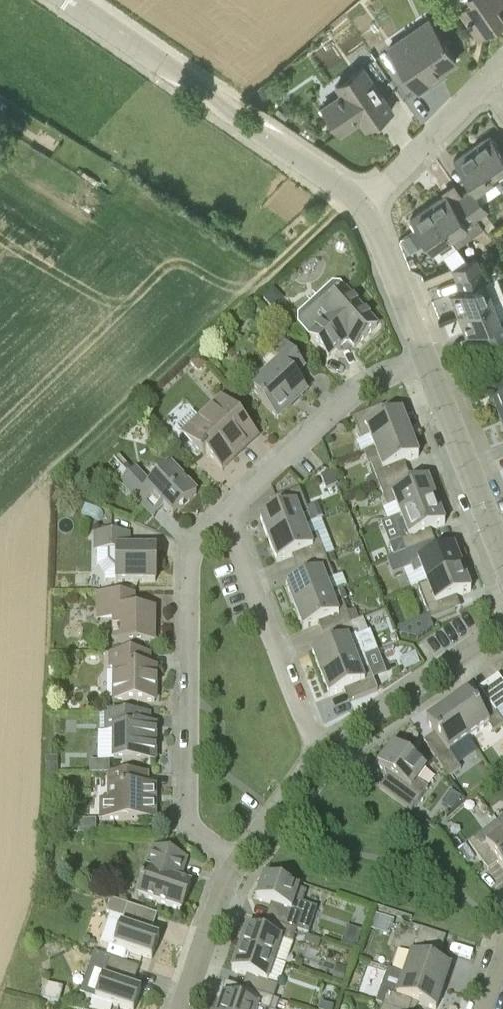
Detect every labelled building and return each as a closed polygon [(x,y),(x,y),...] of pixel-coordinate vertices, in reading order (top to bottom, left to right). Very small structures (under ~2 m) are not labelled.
[(459,7),(479,36),(502,19),(502,13),(497,5),(502,0),(469,0),(459,7)] [(389,47),(400,63),(419,91),(432,82),(429,78),(457,59),(446,43),(448,42),(445,38),(443,39),(430,19),(389,47)] [(393,109),(364,66),(363,65),(334,84),(341,93),(323,105),(341,132),(361,118),(366,127),(393,109)] [(268,91),(263,85),(253,95),(263,104),(268,99),(268,91)] [(278,107),(273,113),(284,121),(288,115),(278,107)] [(502,171),(502,152),(490,134),(472,147),(493,178),(502,191),(502,172),(502,171)] [(479,216),(489,209),(476,190),(493,178),(472,147),(454,159),(473,186),(463,194),(479,216)] [(429,205),(457,246),(486,225),(479,216),(463,194),(453,201),(447,193),(429,205)] [(468,260),(457,246),(429,205),(410,218),(439,259),(445,254),(454,266),(468,260)] [(457,279),(482,269),(477,257),(468,260),(454,266),(452,267),(457,279)] [(457,279),(461,289),(451,293),(459,314),(494,300),(486,279),(502,273),(502,260),(482,269),(457,279)] [(273,288),(262,298),(272,309),(283,299),(273,288)] [(310,336),(329,356),(347,339),(354,347),(377,326),(346,292),(323,313),(328,319),(310,336)] [(494,300),(459,314),(467,334),(477,330),(482,342),(502,333),(502,296),(494,300)] [(295,376),(303,368),(305,367),(283,343),(271,354),(272,355),(263,364),(270,372),(251,389),(262,400),(261,401),(277,418),(308,390),(295,376)] [(199,356),(190,364),(198,373),(207,365),(199,356)] [(231,385),(237,380),(232,373),(225,378),(231,385)] [(502,419),(502,396),(493,399),(501,420),(502,419)] [(206,453),(222,470),(235,457),(234,455),(255,435),(222,399),(183,435),(203,456),(206,453)] [(374,449),(410,435),(401,412),(381,420),(377,409),(353,418),(361,440),(370,437),(374,449)] [(379,486),(403,476),(399,465),(419,457),(410,435),(374,449),(380,463),(371,466),(379,486)] [(155,498),(173,516),(197,494),(170,466),(150,485),(135,469),(120,483),(144,508),(155,498)] [(338,486),(333,472),(321,477),(326,491),(338,486)] [(401,516),(436,502),(427,480),(407,487),(403,476),(379,486),(388,507),(396,504),(401,516)] [(269,540),(304,526),(299,514),(308,511),(300,489),(276,498),(280,510),(260,518),(269,540)] [(405,553),(429,543),(425,532),(445,524),(436,502),(401,516),(405,527),(397,531),(405,553)] [(302,566),(326,556),(317,535),(309,538),(304,526),(269,540),(277,562),(297,554),(302,566)] [(116,582),(155,582),(156,550),(128,550),(128,535),(96,535),(96,551),(108,551),(108,562),(116,570),(116,582)] [(427,583),(462,569),(454,547),(433,554),(429,543),(405,553),(414,574),(422,571),(427,583)] [(333,554),(326,557),(329,564),(336,561),(333,554)] [(295,607),(330,593),(326,581),(334,578),(326,556),(302,566),(306,577),(286,585),(295,607)] [(431,618),(431,620),(455,611),(451,599),(471,591),(462,569),(427,583),(431,595),(423,598),(431,618)] [(328,633),(352,623),(343,602),(335,605),(330,593),(295,607),(303,629),(324,622),(328,633)] [(113,643),(155,643),(155,608),(135,608),(135,594),(97,594),(97,609),(113,609),(113,643)] [(427,633),(435,628),(431,620),(431,618),(423,622),(427,633)] [(361,647),(357,637),(368,632),(363,619),(352,623),(328,633),(332,644),(312,652),(321,674),(365,658),(361,647)] [(415,653),(399,659),(404,671),(420,665),(415,653)] [(115,702),(155,702),(155,669),(148,668),(149,654),(110,654),(110,669),(115,669),(115,702)] [(56,668),(61,663),(61,655),(48,656),(48,668),(56,668)] [(365,658),(321,674),(329,697),(350,689),(354,700),(377,691),(365,658)] [(501,679),(481,693),(489,704),(496,713),(502,708),(502,682),(501,679)] [(496,713),(489,704),(480,710),(467,693),(447,707),(469,738),(488,725),(493,732),(502,725),(502,723),(496,713)] [(449,751),(469,738),(447,707),(426,721),(439,739),(427,747),(449,777),(461,769),(449,751)] [(115,731),(115,762),(154,762),(155,726),(145,726),(145,714),(107,714),(107,731),(115,731)] [(389,774),(379,788),(412,811),(428,789),(417,781),(426,769),(393,746),(378,766),(389,774)] [(46,773),(58,773),(58,757),(46,757),(46,773)] [(109,774),(109,762),(90,762),(90,774),(109,774)] [(154,820),(154,788),(146,788),(146,774),(110,774),(110,802),(102,802),(102,820),(154,820)] [(76,819),(76,833),(94,833),(94,819),(76,819)] [(493,839),(486,830),(468,843),(483,864),(494,857),(502,870),(502,832),(493,839)] [(454,852),(463,866),(475,858),(465,844),(454,852)] [(138,896),(182,911),(191,885),(180,881),(187,860),(153,848),(142,880),(141,880),(140,884),(142,885),(138,896)] [(303,903),(306,892),(264,877),(256,900),(271,904),(266,920),(297,931),(308,935),(317,908),(303,903)] [(157,915),(128,905),(111,900),(107,912),(111,913),(101,942),(152,960),(159,938),(150,935),(157,915)] [(292,944),(297,931),(266,920),(261,933),(247,928),(239,949),(274,961),(282,940),(292,944)] [(443,989),(450,967),(434,962),(438,950),(441,951),(446,937),(420,928),(404,975),(443,989)] [(313,937),(306,935),(303,943),(310,945),(313,937)] [(344,935),(341,945),(356,950),(359,940),(344,935)] [(267,982),(274,961),(239,949),(232,971),(247,976),(242,988),(274,999),(278,986),(267,982)] [(93,952),(79,994),(122,1008),(135,1008),(141,991),(132,988),(139,968),(93,952)] [(332,978),(342,981),(346,968),(336,965),(332,978)] [(443,989),(404,975),(387,969),(375,1003),(382,1006),(392,1008),(410,1008),(412,1002),(434,1008),(436,1008),(443,989)] [(274,999),(242,988),(238,1001),(224,996),(219,1008),(270,1008),(274,999)]
